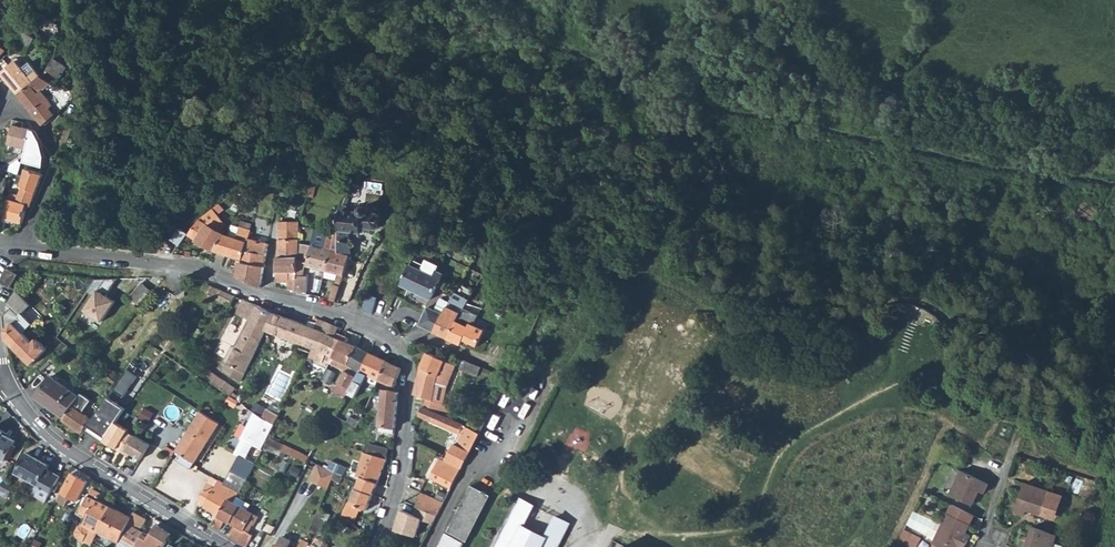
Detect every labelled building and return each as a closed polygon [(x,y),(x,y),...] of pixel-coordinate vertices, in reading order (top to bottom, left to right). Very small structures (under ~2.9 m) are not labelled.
[(35,33),(41,37),(43,35),(52,41),(59,33),(57,23),(47,16),(35,33)] [(22,29),(13,44),(26,52),(35,37),(31,35),(22,29)] [(43,35),(41,37),(38,41),(48,47),(52,41),(43,35)] [(52,58),(41,77),(44,79),(52,84),(54,85),(55,85),(66,66),(52,58)] [(0,73),(0,74),(17,95),(37,78),(40,75),(29,62),(22,68),(15,60),(0,73)] [(37,78),(17,95),(42,125),(69,103),(60,92),(54,85),(52,84),(44,79),(41,77),(40,75),(37,78)] [(55,85),(54,85),(60,92),(69,103),(76,98),(76,90),(55,86),(55,85)] [(22,123),(12,120),(10,124),(12,125),(7,143),(26,148),(25,152),(44,157),(43,152),(39,141),(35,133),(31,130),(21,127),(22,123)] [(22,166),(19,174),(24,175),(20,185),(22,186),(19,195),(17,201),(26,204),(26,205),(30,207),(43,175),(25,169),(25,167),(22,166)] [(355,170),(351,183),(358,185),(360,186),(364,173),(355,170)] [(281,199),(287,200),(290,201),(297,183),(294,182),(293,185),(287,182),(281,199)] [(351,183),(347,196),(353,199),(358,185),(351,183)] [(17,201),(19,195),(10,193),(7,201),(3,218),(22,223),(26,205),(26,204),(17,201)] [(222,203),(215,208),(220,213),(226,208),(222,203)] [(202,218),(189,234),(194,238),(215,249),(225,233),(223,231),(225,228),(223,226),(226,222),(220,213),(215,208),(202,218)] [(225,233),(215,249),(221,252),(223,252),(228,254),(243,259),(245,250),(249,238),(250,238),(251,234),(252,230),(253,223),(243,220),(241,226),(237,237),(230,235),(225,233)] [(279,238),(279,257),(299,257),(300,243),(301,233),(301,226),(302,221),(280,221),(279,238)] [(234,224),(230,235),(237,237),(241,226),(234,224)] [(332,250),(326,271),(338,274),(330,300),(336,301),(351,254),(339,250),(339,228),(333,227),(330,243),(328,242),(327,248),(332,250)] [(174,239),(181,244),(189,234),(182,228),(174,239)] [(314,228),(313,234),(329,237),(330,230),(314,228)] [(249,238),(245,250),(267,255),(269,242),(260,240),(250,238),(249,238)] [(298,271),(297,290),(306,290),(307,276),(305,275),(306,265),(326,271),(332,250),(327,248),(314,245),(300,243),(299,257),(298,271)] [(243,259),(242,262),(265,266),(267,255),(245,250),(243,259)] [(278,257),(278,271),(289,271),(289,289),(297,290),(298,271),(299,257),(279,257),(278,257)] [(425,264),(413,259),(410,264),(422,270),(425,264)] [(240,267),(238,276),(262,286),(265,266),(242,262),(234,260),(233,265),(235,266),(240,267)] [(439,266),(427,260),(425,264),(422,270),(434,275),(437,270),(439,266)] [(443,273),(437,270),(434,275),(422,270),(410,264),(401,284),(431,299),(443,273)] [(9,269),(2,282),(11,287),(19,274),(9,269)] [(118,278),(96,278),(87,291),(94,295),(85,309),(102,320),(116,300),(107,294),(118,278)] [(143,282),(130,297),(139,305),(152,290),(143,282)] [(236,295),(211,285),(210,288),(212,290),(210,293),(219,297),(218,300),(230,305),(236,295)] [(443,313),(435,332),(449,338),(463,309),(467,302),(473,292),(465,286),(457,298),(453,296),(443,313)] [(9,309),(3,316),(7,340),(32,365),(47,349),(37,340),(33,343),(23,333),(32,324),(22,314),(31,305),(17,290),(7,306),(9,309)] [(367,294),(362,309),(373,312),(378,296),(367,294)] [(258,305),(243,298),(235,311),(251,319),(235,348),(235,349),(223,372),(241,381),(265,334),(267,331),(265,330),(274,314),(258,305)] [(482,307),(471,304),(468,310),(469,315),(476,318),(479,312),(482,307)] [(428,306),(419,324),(435,332),(443,313),(428,306)] [(469,321),(463,319),(465,315),(464,314),(466,310),(463,309),(449,338),(462,344),(464,339),(469,327),(471,323),(470,322),(469,321)] [(267,331),(265,334),(268,337),(271,332),(281,336),(284,337),(284,336),(303,344),(311,327),(275,312),(274,314),(265,330),(267,331)] [(311,327),(303,344),(314,348),(320,350),(328,333),(323,331),(327,321),(318,319),(315,328),(311,327)] [(314,348),(308,359),(311,361),(313,358),(319,361),(318,363),(325,366),(326,363),(329,364),(330,362),(342,339),(334,336),(336,331),(339,326),(327,321),(323,331),(328,333),(320,350),(314,348)] [(478,345),(485,329),(471,323),(469,327),(464,339),(478,345)] [(336,331),(334,336),(342,339),(344,335),(336,331)] [(268,337),(279,342),(281,336),(271,332),(268,337)] [(342,339),(330,362),(344,371),(338,382),(345,386),(350,389),(357,377),(361,370),(349,364),(352,358),(357,347),(342,339)] [(521,342),(515,353),(520,355),(526,344),(521,342)] [(369,352),(357,347),(352,358),(349,364),(361,370),(369,352)] [(350,389),(347,393),(355,398),(365,380),(368,375),(379,380),(387,361),(369,352),(361,370),(357,377),(350,389)] [(422,368),(415,394),(427,398),(423,407),(437,413),(449,418),(454,407),(444,403),(434,399),(437,382),(447,385),(456,365),(428,352),(422,368)] [(94,357),(89,363),(96,369),(101,363),(94,357)] [(482,366),(464,358),(460,368),(478,376),(482,366)] [(387,361),(379,380),(394,387),(401,371),(401,369),(400,367),(387,361)] [(323,378),(332,382),(337,370),(328,366),(323,378)] [(139,376),(129,369),(115,389),(125,396),(139,376)] [(202,372),(200,375),(217,386),(233,397),(236,394),(233,392),(235,389),(208,370),(205,374),(202,372)] [(493,370),(491,376),(505,383),(508,377),(498,372),(493,370)] [(368,375),(365,380),(377,386),(379,380),(368,375)] [(55,410),(65,417),(74,406),(80,397),(51,376),(38,393),(57,408),(55,410)] [(434,399),(444,403),(447,385),(437,382),(434,399)] [(345,386),(339,396),(344,399),(347,393),(350,389),(345,386)] [(384,389),(381,426),(395,428),(399,391),(384,389)] [(92,400),(83,393),(80,397),(74,406),(65,417),(64,419),(83,432),(92,418),(83,412),(92,400)] [(127,408),(110,396),(87,430),(103,442),(104,440),(117,422),(127,408)] [(437,413),(423,407),(420,414),(461,434),(446,459),(462,467),(480,433),(470,428),(459,422),(449,418),(437,413)] [(252,436),(266,443),(269,437),(280,415),(268,408),(263,418),(262,417),(252,436)] [(201,411),(176,451),(195,462),(220,423),(201,411)] [(349,417),(347,422),(357,428),(360,422),(349,417)] [(117,422),(104,440),(117,448),(119,444),(131,452),(142,458),(152,444),(137,435),(136,436),(129,432),(130,430),(117,422)] [(4,462),(15,442),(3,434),(4,432),(0,430),(0,459),(4,462)] [(269,437),(266,443),(281,450),(284,444),(269,437)] [(353,441),(351,448),(363,452),(365,444),(353,441)] [(129,455),(131,452),(119,444),(117,448),(129,455)] [(284,444),(281,450),(292,455),(295,449),(284,444)] [(370,444),(368,453),(386,459),(387,459),(388,449),(370,444)] [(357,476),(360,477),(377,483),(386,459),(368,453),(364,452),(361,462),(360,461),(358,466),(361,467),(357,476)] [(26,453),(15,474),(42,488),(38,497),(46,501),(60,476),(47,469),(49,466),(26,453)] [(239,456),(232,471),(247,480),(255,464),(239,456)] [(343,456),(335,473),(342,476),(350,459),(343,456)] [(441,456),(431,478),(452,488),(456,479),(462,467),(446,459),(441,456)] [(335,473),(318,465),(310,481),(328,489),(335,473)] [(961,469),(949,492),(970,504),(978,490),(975,488),(979,479),(961,469)] [(72,473),(61,492),(62,493),(58,501),(66,505),(70,497),(77,501),(87,482),(72,473)] [(42,488),(15,474),(14,477),(36,489),(33,495),(38,497),(42,488)] [(358,484),(356,489),(373,495),(377,483),(360,477),(358,484)] [(204,507),(219,516),(229,499),(235,503),(238,497),(241,492),(219,481),(216,487),(209,482),(199,499),(206,503),(204,507)] [(4,482),(0,489),(10,494),(13,487),(4,482)] [(1057,493),(1023,483),(1014,511),(1023,514),(1025,510),(1049,517),(1057,493)] [(0,489),(0,494),(8,498),(10,494),(0,489)] [(350,503),(345,514),(355,518),(360,507),(367,510),(373,495),(356,489),(350,503)] [(99,531),(112,507),(99,500),(102,493),(94,490),(91,496),(90,497),(82,513),(88,515),(84,524),(79,526),(75,533),(77,538),(84,541),(83,543),(91,546),(99,531)] [(1062,495),(1057,493),(1049,517),(1054,519),(1062,495)] [(422,494),(417,506),(428,512),(437,516),(443,504),(422,494)] [(238,497),(235,503),(248,510),(251,504),(238,497)] [(569,523),(555,516),(544,537),(522,525),(533,505),(519,498),(495,546),(556,546),(569,523)] [(219,516),(214,526),(220,529),(225,520),(236,526),(230,536),(247,546),(253,534),(249,532),(253,524),(255,525),(259,517),(248,510),(235,503),(229,499),(219,516)] [(957,546),(963,546),(969,534),(965,532),(974,515),(951,503),(931,543),(933,544),(931,546),(957,546)] [(112,507),(99,531),(120,542),(132,517),(112,507)] [(320,507),(311,531),(319,534),(327,513),(324,511),(324,509),(320,507)] [(118,545),(121,546),(136,546),(138,544),(142,546),(165,546),(172,533),(157,524),(151,536),(141,530),(147,519),(135,511),(132,517),(120,542),(118,545)] [(416,538),(423,518),(401,511),(395,531),(416,538)] [(428,512),(424,520),(433,524),(437,516),(428,512)] [(1034,524),(1030,535),(1024,534),(1020,544),(1030,546),(1052,546),(1057,532),(1041,526),(1034,524)] [(899,539),(914,546),(915,546),(920,538),(904,529),(899,539)] [(446,533),(439,546),(461,546),(464,542),(446,533)] [(288,546),(291,540),(282,536),(278,544),(276,543),(274,546),(291,546),(288,546)] [(328,545),(324,543),(323,541),(315,538),(310,546),(327,546),(328,545)] [(309,542),(307,541),(302,539),(297,546),(306,546),(309,542)]
